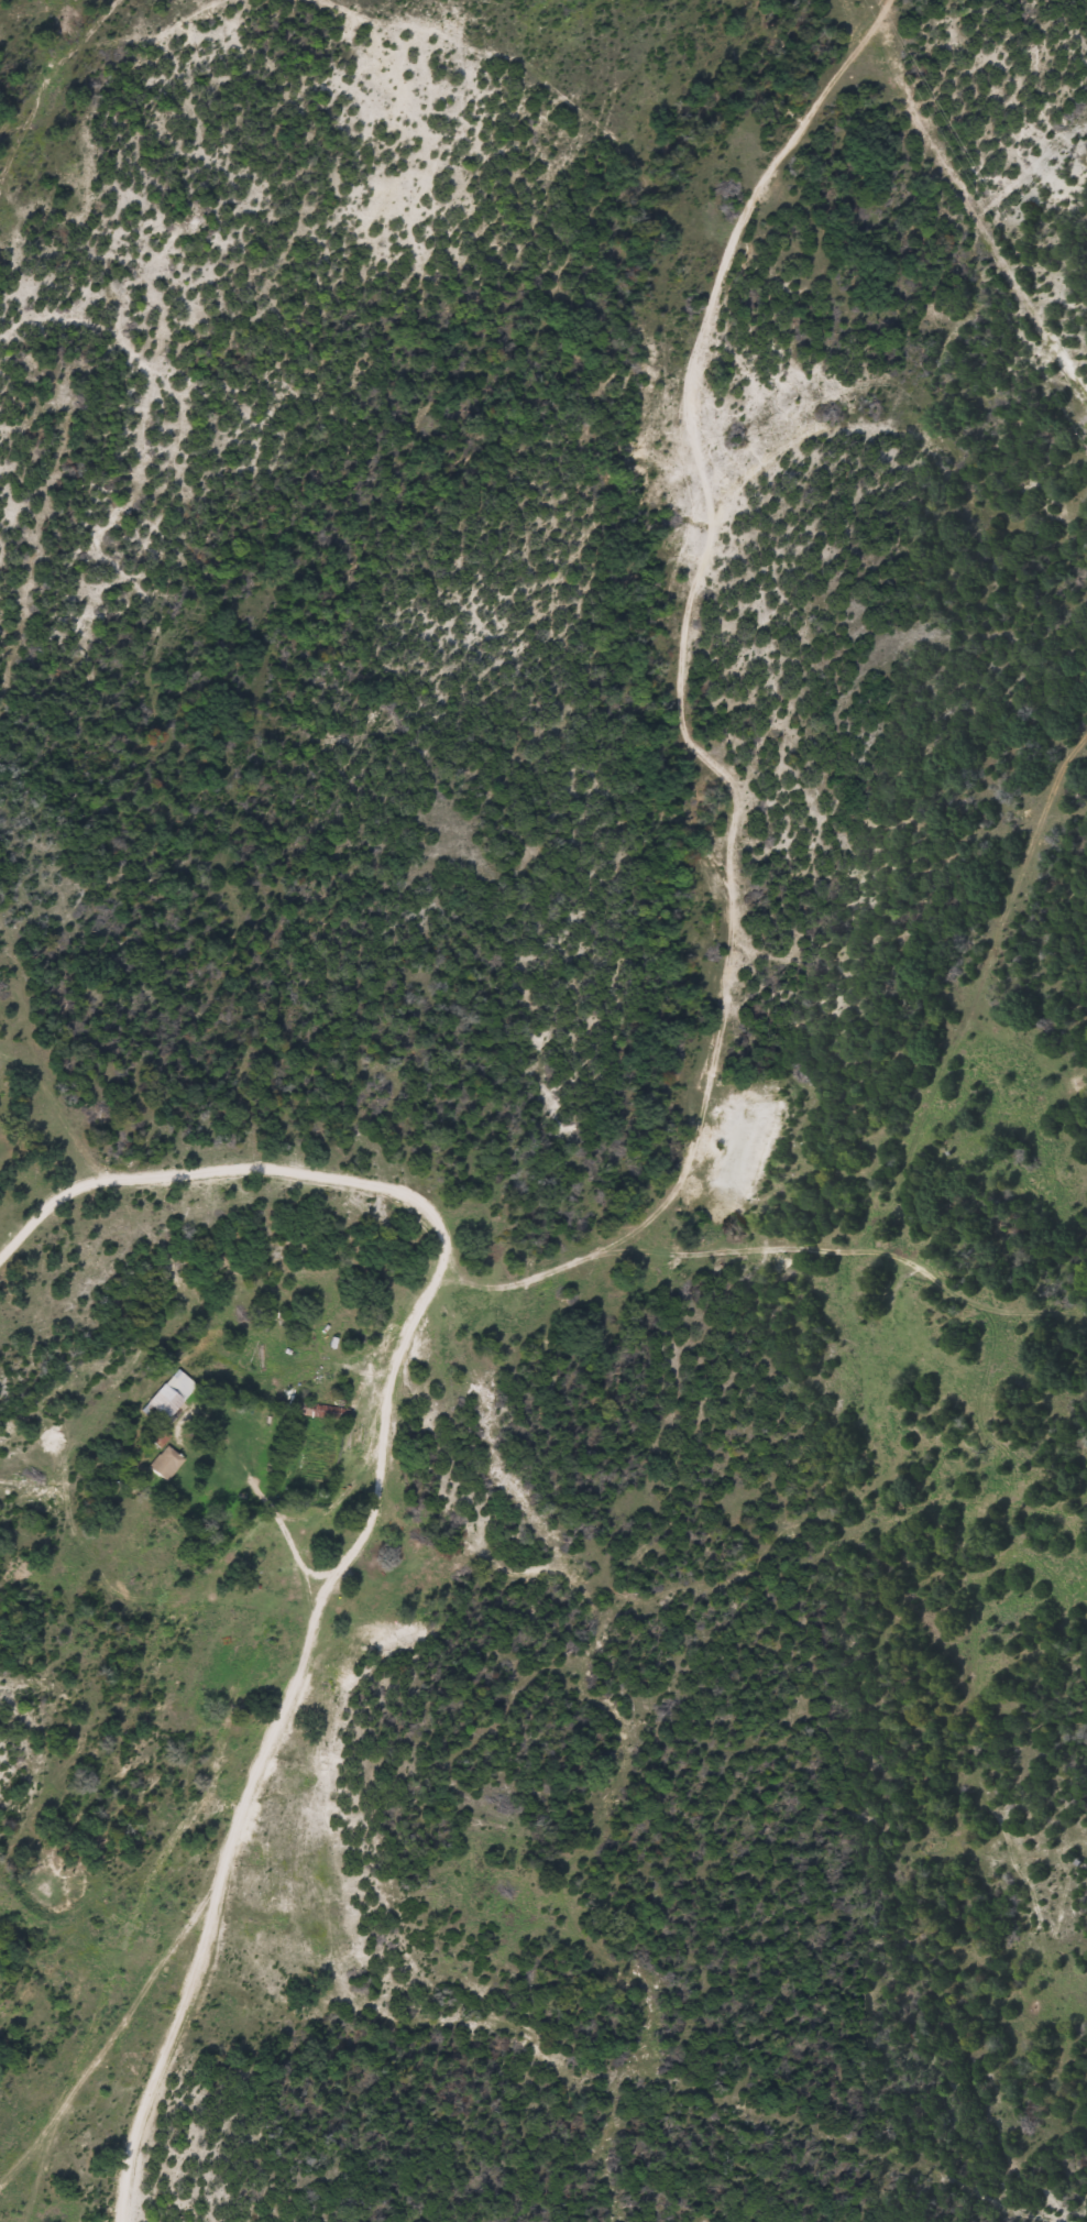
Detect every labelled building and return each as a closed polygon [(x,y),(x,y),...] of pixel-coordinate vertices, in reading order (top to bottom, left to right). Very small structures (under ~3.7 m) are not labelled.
[(196,1383),(177,1367),(146,1401),(164,1418),(196,1383)] [(326,1415),(336,1416),(337,1407),(326,1406),(326,1415)] [(166,1479),(183,1457),(165,1443),(148,1465),(166,1479)]
